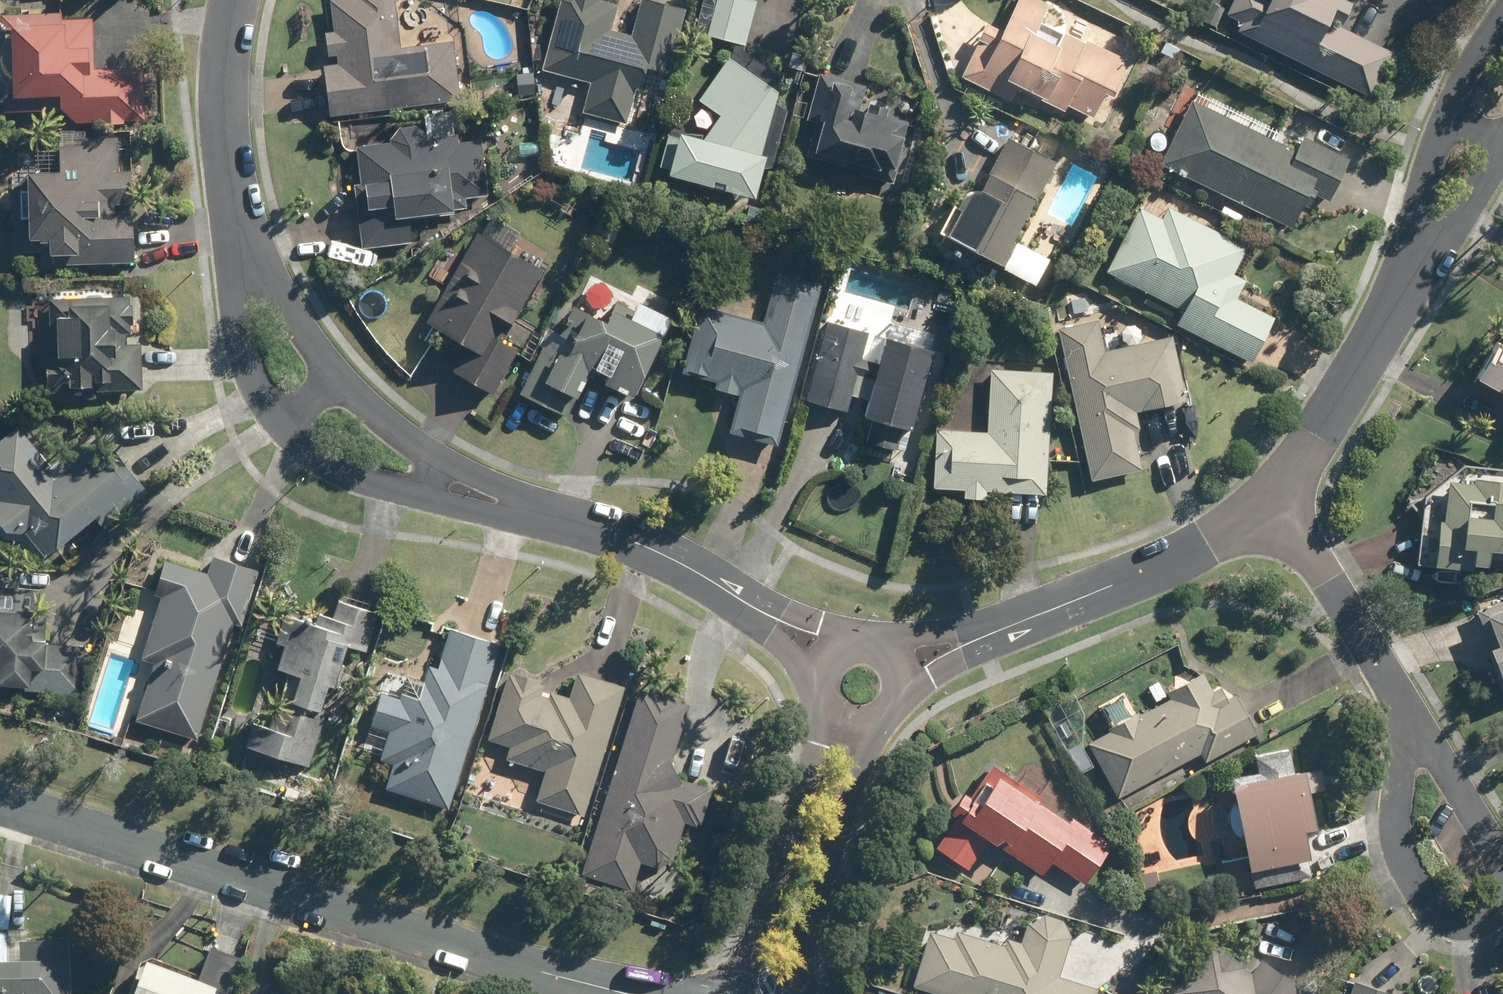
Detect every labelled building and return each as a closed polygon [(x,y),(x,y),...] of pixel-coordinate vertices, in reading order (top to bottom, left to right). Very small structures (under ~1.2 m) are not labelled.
[(320,66),(325,115),(457,102),(451,40),(399,45),(395,0),(338,0),(327,1),(330,31),(322,32),(324,59),(333,58),(334,65),(320,66)] [(539,69),(585,80),(577,115),(627,127),(640,71),(671,78),(687,9),(649,0),(640,0),(630,44),(603,38),(610,5),(602,3),(603,0),(555,0),(539,69)] [(763,160),(782,94),(738,63),(761,1),(754,0),(717,0),(707,37),(736,45),(729,59),(701,103),(718,114),(703,138),(676,132),(675,137),(664,135),(657,167),(667,169),(665,177),(750,197),(763,160)] [(1124,40),(1040,0),(1011,0),(970,85),(1000,99),(1005,87),(1063,114),(1066,109),(1092,121),(1102,100),(1113,105),(1140,48),(1124,40)] [(1219,26),(1369,98),(1391,54),(1327,24),(1332,15),(1342,19),(1349,5),(1338,0),(1231,0),(1219,26)] [(55,100),(66,120),(77,124),(141,125),(141,66),(98,65),(98,14),(4,13),(3,100),(55,100)] [(894,187),(912,119),(850,102),(855,83),(815,72),(802,122),(818,126),(808,164),(894,187)] [(1301,136),(1294,150),(1190,97),(1157,164),(1293,232),(1310,198),(1326,207),(1342,174),(1350,160),(1301,136)] [(426,123),(389,124),(389,142),(355,143),(359,249),(408,248),(407,228),(429,227),(428,217),(455,216),(455,205),(489,203),(487,149),(470,149),(470,134),(458,135),(457,113),(425,114),(426,123)] [(1056,261),(1016,239),(1057,162),(1009,136),(980,190),(970,185),(942,235),(995,264),(1040,289),(1056,261)] [(133,170),(117,170),(117,145),(60,145),(60,171),(18,171),(19,236),(40,236),(40,263),(133,263),(133,213),(117,213),(117,205),(133,205),(133,170)] [(1137,204),(1104,273),(1181,309),(1172,328),(1252,365),(1275,315),(1236,296),(1245,276),(1237,272),(1251,243),(1165,203),(1160,214),(1137,204)] [(517,353),(500,342),(544,270),(540,268),(549,252),(491,217),(480,236),(477,234),(422,324),(468,352),(454,376),(490,398),(517,353)] [(697,302),(676,373),(709,383),(706,390),(735,399),(725,431),(773,445),(818,290),(771,277),(758,320),(697,302)] [(132,332),(134,302),(46,298),(45,328),(50,328),(49,358),(58,358),(57,378),(63,378),(62,384),(91,385),(91,381),(108,382),(107,386),(142,388),(145,345),(124,344),(124,331),(132,332)] [(632,407),(663,331),(667,321),(631,306),(627,317),(595,303),(592,311),(571,302),(560,329),(545,323),(516,393),(515,396),(544,408),(548,400),(573,411),(583,387),(632,407)] [(800,405),(846,417),(851,396),(862,399),(857,420),(909,433),(931,348),(880,334),(873,361),(862,358),(869,331),(822,319),(800,405)] [(1136,418),(1190,404),(1171,331),(1106,348),(1099,319),(1051,331),(1090,483),(1148,468),(1136,418)] [(1471,378),(1500,395),(1497,401),(1502,405),(1502,337),(1497,333),(1471,378)] [(1045,493),(1051,373),(987,370),(984,433),(931,431),(928,488),(962,490),(961,498),(986,499),(986,491),(1045,493)] [(51,473),(19,423),(0,435),(0,544),(20,531),(37,558),(94,522),(99,530),(154,494),(146,482),(132,459),(112,472),(51,473)] [(1427,462),(1416,569),(1449,573),(1452,549),(1470,551),(1469,567),(1486,568),(1488,553),(1502,555),(1502,470),(1427,462)] [(257,573),(248,570),(208,557),(204,572),(163,559),(153,592),(161,595),(140,660),(150,663),(133,717),(195,737),(232,622),(240,624),(257,573)] [(314,611),(311,620),(287,612),(269,666),(294,675),(282,711),(274,709),(266,733),(248,728),(243,744),(308,766),(325,714),(316,711),(324,685),(334,688),(349,645),(365,650),(377,613),(335,598),(329,617),(314,611)] [(1479,628),(1486,626),(1492,645),(1485,647),(1500,691),(1502,690),(1502,599),(1472,610),(1479,628)] [(38,671),(37,686),(72,688),(74,645),(28,643),(30,612),(0,610),(0,684),(26,685),(27,670),(38,671)] [(386,671),(369,726),(386,731),(377,759),(389,763),(381,788),(447,807),(497,644),(446,629),(436,665),(428,662),(422,682),(386,671)] [(571,671),(564,696),(541,690),(544,680),(506,669),(486,738),(507,744),(502,759),(543,770),(534,803),(584,817),(621,685),(571,671)] [(1226,682),(1212,689),(1201,670),(1163,690),(1166,695),(1088,738),(1120,796),(1198,754),(1201,760),(1253,732),(1226,682)] [(629,890),(638,862),(670,872),(686,823),(698,827),(710,786),(666,772),(687,705),(636,689),(578,874),(629,890)] [(1251,756),(1255,776),(1226,781),(1243,870),(1303,858),(1297,828),(1311,826),(1305,791),(1324,787),(1320,768),(1295,772),(1290,749),(1251,756)] [(963,802),(955,816),(949,813),(930,845),(968,868),(985,839),(1041,873),(1049,860),(1082,880),(1110,835),(988,761),(963,802)] [(66,942),(33,942),(32,955),(9,955),(9,932),(9,900),(0,900),(0,993),(66,993),(66,942)] [(1057,976),(1071,934),(1060,919),(1040,913),(1026,922),(1019,941),(967,922),(959,944),(926,934),(909,985),(938,993),(1098,993),(1099,990),(1057,976)] [(1249,972),(1207,943),(1172,993),(1293,993),(1302,981),(1262,953),(1249,972)] [(239,963),(206,951),(193,987),(138,968),(129,993),(228,993),(239,963)] [(1349,990),(1347,993),(1394,993),(1352,980),(1349,990)]
